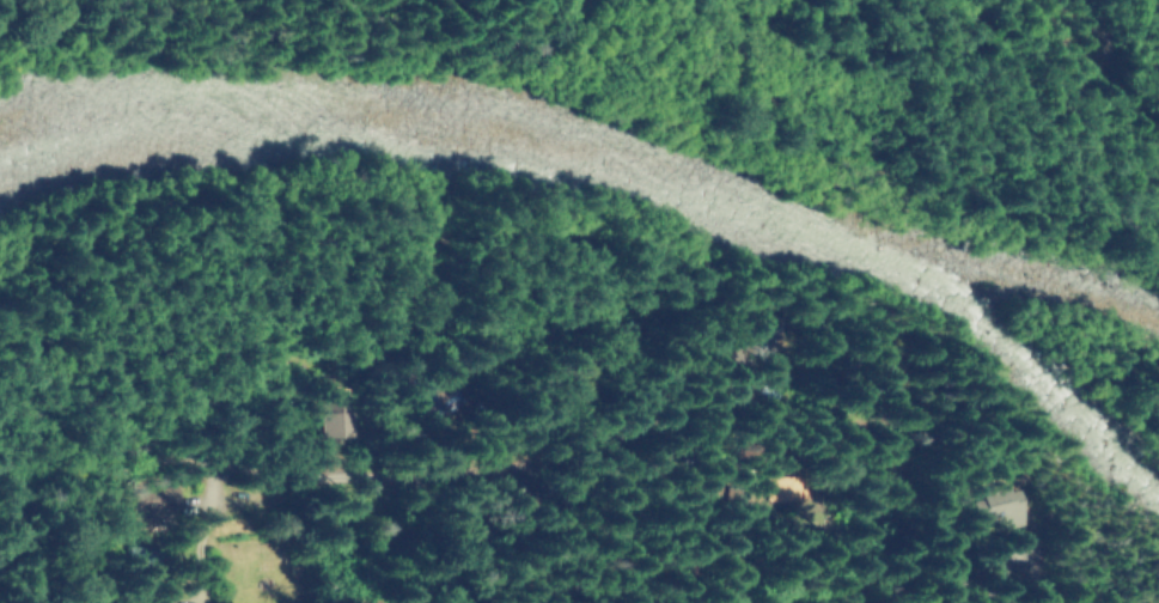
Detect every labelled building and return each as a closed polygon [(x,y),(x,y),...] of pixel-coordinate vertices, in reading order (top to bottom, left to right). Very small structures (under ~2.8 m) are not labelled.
[(335,449),(334,435),(341,435),(340,411),(308,412),(310,450),(335,449)] [(1014,526),(1007,486),(961,494),(965,518),(990,513),(993,530),(1014,526)] [(164,595),(164,602),(145,602),(145,595),(164,595)]
